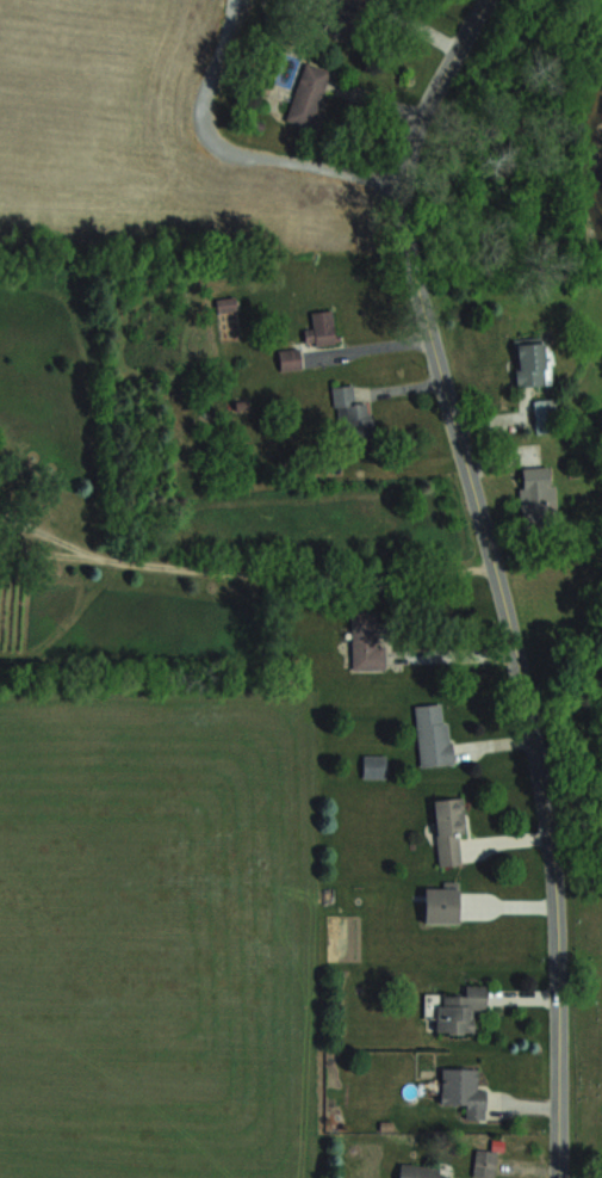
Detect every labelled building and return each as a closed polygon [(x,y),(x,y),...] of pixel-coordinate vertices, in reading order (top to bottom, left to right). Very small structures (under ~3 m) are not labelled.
[(285,120),(311,128),(331,71),(305,62),(285,120)] [(219,310),(235,308),(233,299),(218,300),(219,310)] [(339,339),(330,309),(311,315),(314,326),(303,330),(308,348),(339,339)] [(516,387),(548,386),(547,343),(515,344),(516,387)] [(280,369),(301,368),(300,348),(279,349),(280,369)] [(371,437),(368,402),(354,403),(353,385),(333,387),(339,440),(371,437)] [(557,433),(557,400),(535,400),(535,433),(557,433)] [(519,468),(521,523),(556,522),(554,466),(519,468)] [(382,612),(352,612),(352,669),(382,669),(382,612)] [(414,705),(420,767),(452,764),(446,702),(414,705)] [(362,754),(362,778),(387,778),(387,754),(362,754)] [(464,798),(433,800),(438,867),(461,866),(459,835),(467,835),(464,798)] [(458,888),(424,888),(424,922),(458,922),(458,888)] [(486,1011),(486,987),(465,986),(465,996),(437,996),(437,1034),(474,1034),(474,1011),(486,1011)] [(439,1068),(439,1104),(465,1104),(465,1119),(485,1119),(485,1081),(477,1081),(477,1068),(439,1068)] [(475,1176),(499,1176),(499,1149),(475,1149),(475,1176)] [(447,1167),(400,1162),(399,1177),(446,1177),(447,1167)]
